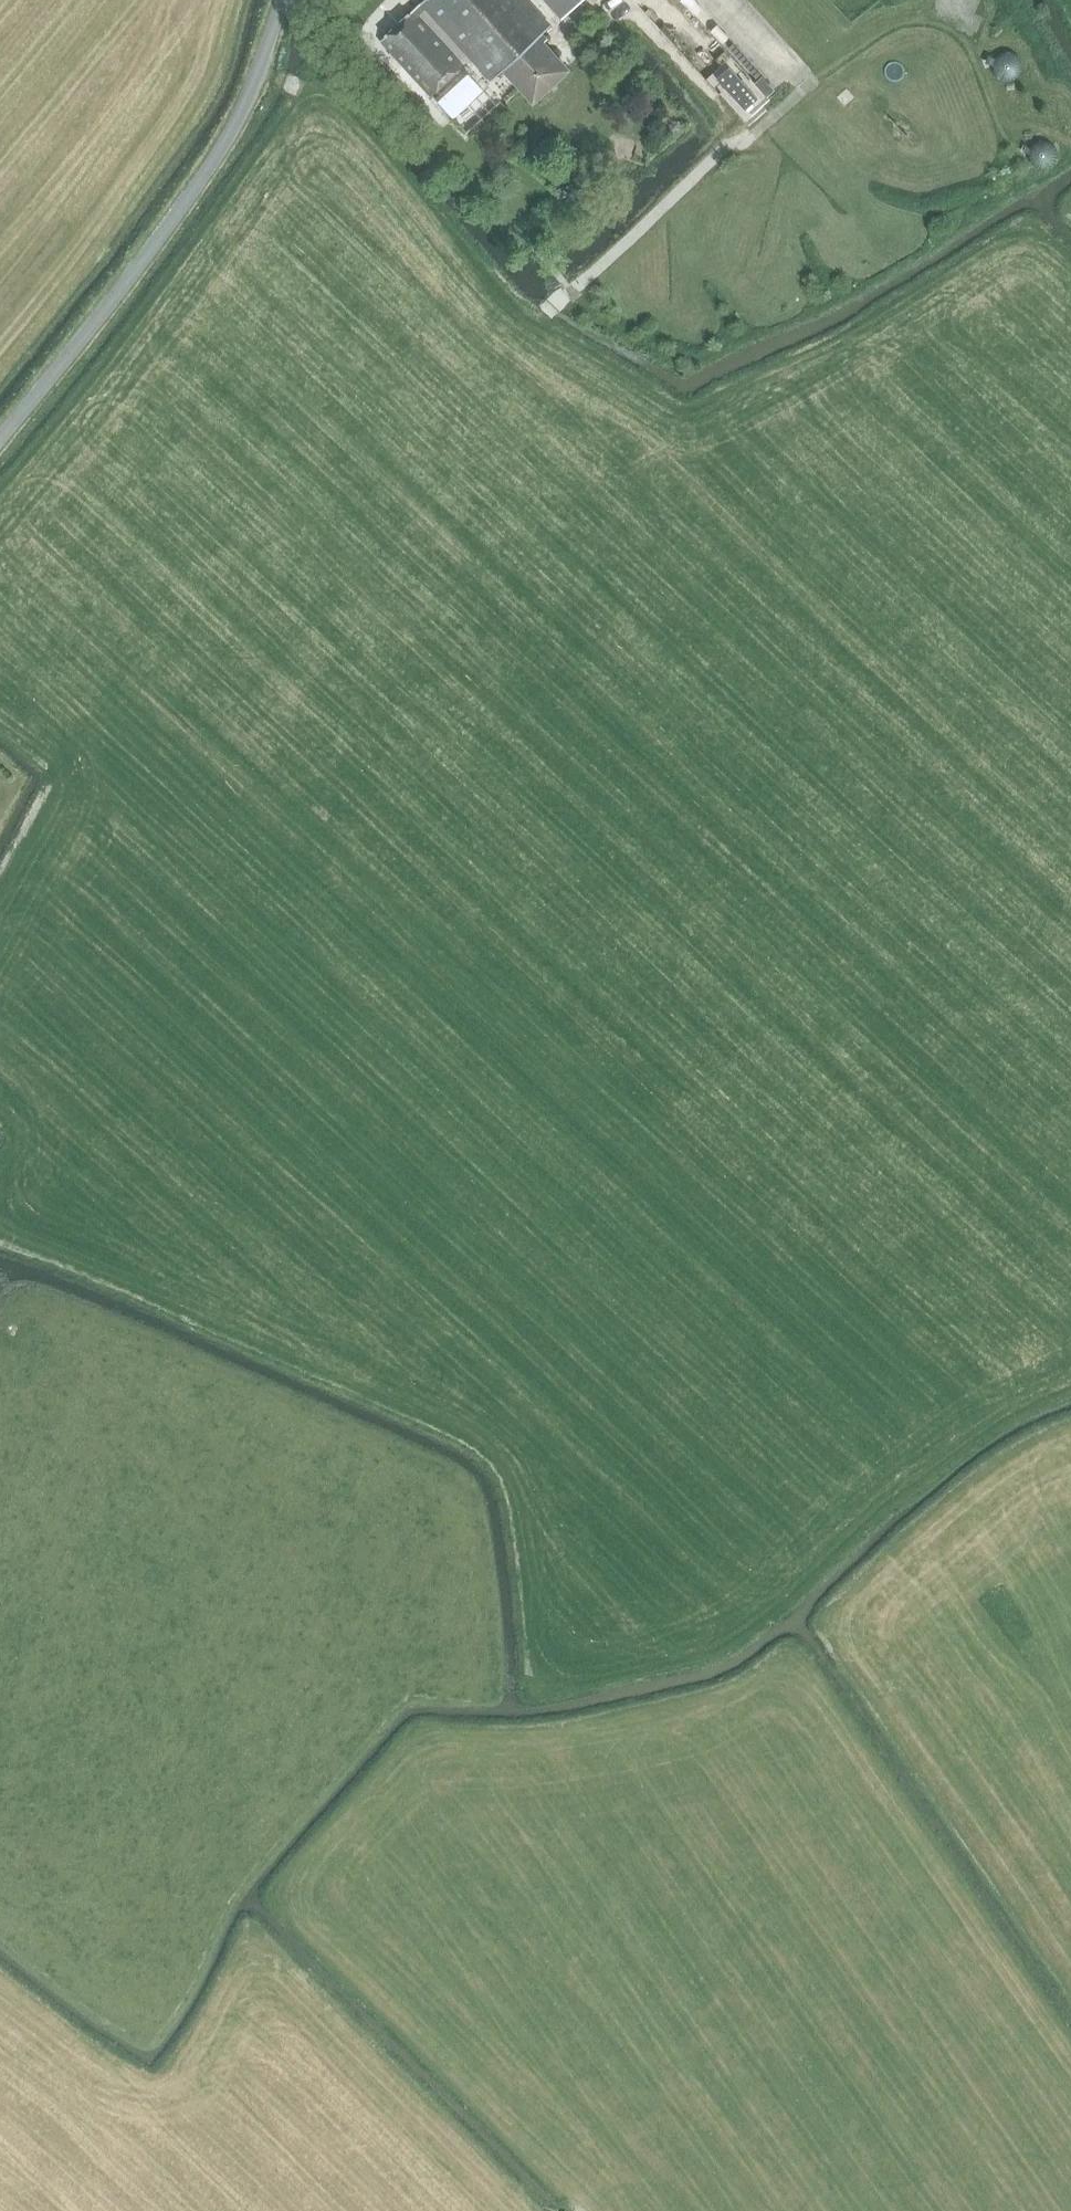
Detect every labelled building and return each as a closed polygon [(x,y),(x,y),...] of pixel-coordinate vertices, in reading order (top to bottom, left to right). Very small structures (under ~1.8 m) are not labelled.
[(420,4),(379,42),(429,96),(463,65),(417,16),(425,9),(491,81),(502,71),(532,103),(568,69),(542,42),(546,39),(541,33),(548,26),(524,0),(424,0),(420,4)] [(561,20),(583,0),(542,0),(561,20)] [(968,14),(973,0),(953,0),(950,9),(968,14)] [(716,79),(744,111),(758,99),(729,67),(716,79)]
